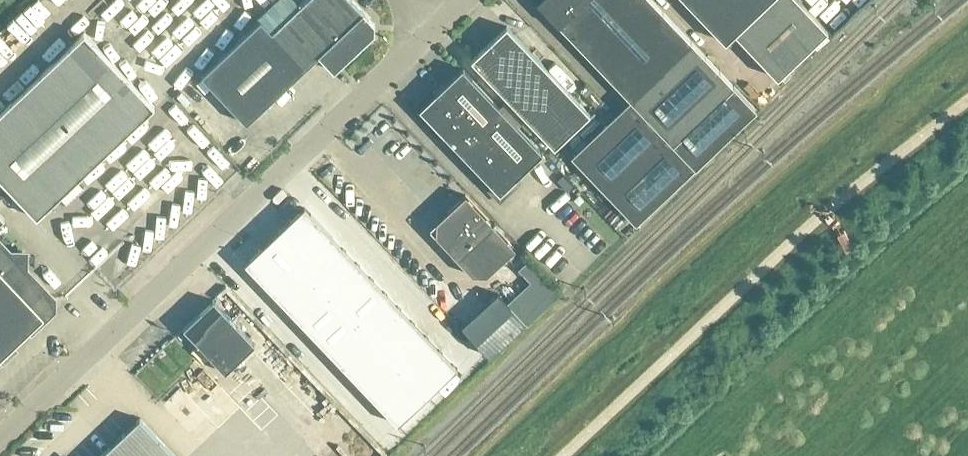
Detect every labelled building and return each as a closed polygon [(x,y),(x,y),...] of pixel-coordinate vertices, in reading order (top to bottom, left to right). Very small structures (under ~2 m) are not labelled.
[(121,1),(121,0),(95,0),(102,12),(121,1)] [(159,0),(134,0),(141,11),(159,0)] [(372,23),(362,12),(363,11),(353,0),(304,0),(272,30),(261,19),(202,74),(246,122),(319,53),(331,65),(335,65),(372,31),(372,23)] [(536,1),(559,25),(673,144),(695,167),(756,109),(734,85),(652,0),(536,0),(536,1)] [(726,42),(736,32),(777,77),(827,29),(800,0),(686,0),(726,42)] [(813,7),(826,23),(836,15),(823,0),(821,0),(813,7)] [(162,32),(178,21),(173,13),(176,10),(170,1),(150,15),(162,32)] [(123,30),(139,20),(126,2),(111,12),(123,30)] [(138,52),(159,42),(149,23),(129,33),(138,52)] [(507,26),(471,60),(554,147),(589,113),(507,26)] [(28,28),(9,32),(12,42),(30,38),(28,28)] [(0,112),(0,178),(37,217),(153,105),(85,32),(0,112)] [(163,74),(180,62),(168,45),(151,57),(163,74)] [(179,87),(198,75),(192,66),(173,79),(179,87)] [(500,192),(543,152),(463,67),(420,107),(500,192)] [(190,112),(208,131),(228,112),(210,93),(190,112)] [(183,130),(191,121),(175,107),(167,115),(183,130)] [(194,129),(187,136),(202,150),(209,142),(194,129)] [(131,186),(148,172),(141,163),(158,160),(166,153),(164,142),(173,140),(171,131),(154,134),(156,143),(143,145),(129,156),(134,163),(121,166),(109,175),(110,182),(105,183),(77,205),(84,203),(70,214),(78,224),(61,227),(63,238),(84,234),(82,227),(87,226),(113,206),(109,206),(127,193),(125,187),(131,186)] [(217,150),(209,156),(221,171),(229,165),(217,150)] [(602,196),(617,185),(610,177),(596,188),(602,196)] [(515,248),(493,224),(465,194),(437,221),(436,235),(457,258),(472,274),(486,275),(515,248)] [(304,206),(275,234),(302,263),(332,235),(304,206)] [(275,234),(245,262),(273,291),(302,263),(275,234)] [(332,235),(302,263),(316,278),(346,250),(332,235)] [(53,309),(53,299),(22,266),(23,255),(12,255),(0,242),(0,359),(53,309)] [(346,250),(316,278),(330,292),(360,264),(346,250)] [(530,281),(507,302),(525,322),(527,324),(560,294),(529,258),(518,268),(530,281)] [(302,263),(273,291),(287,306),(316,278),(302,263)] [(360,264),(330,292),(344,307),(374,279),(360,264)] [(316,278),(287,306),(301,320),(330,292),(316,278)] [(374,279),(344,307),(358,322),(387,294),(374,279)] [(330,292),(301,320),(315,335),(344,307),(330,292)] [(525,322),(498,293),(462,326),(488,355),(525,322)] [(387,294),(358,322),(372,336),(401,308),(387,294)] [(213,299),(183,327),(225,372),(255,343),(213,299)] [(344,307),(315,335),(329,349),(358,322),(344,307)] [(401,308),(372,336),(386,351),(415,323),(401,308)] [(358,322),(329,349),(342,364),(372,336),(358,322)] [(415,323),(386,351),(399,365),(429,337),(415,323)] [(372,336),(342,364),(356,379),(386,351),(372,336)] [(429,337),(399,365),(413,380),(443,352),(429,337)] [(386,351),(356,379),(370,393),(399,365),(386,351)] [(443,352),(413,380),(427,395),(457,367),(443,352)] [(399,365),(370,393),(384,408),(413,380),(399,365)] [(413,380),(384,408),(398,423),(427,395),(413,380)] [(284,427),(296,419),(289,408),(277,416),(284,427)] [(139,417),(98,455),(176,455),(139,417)]
